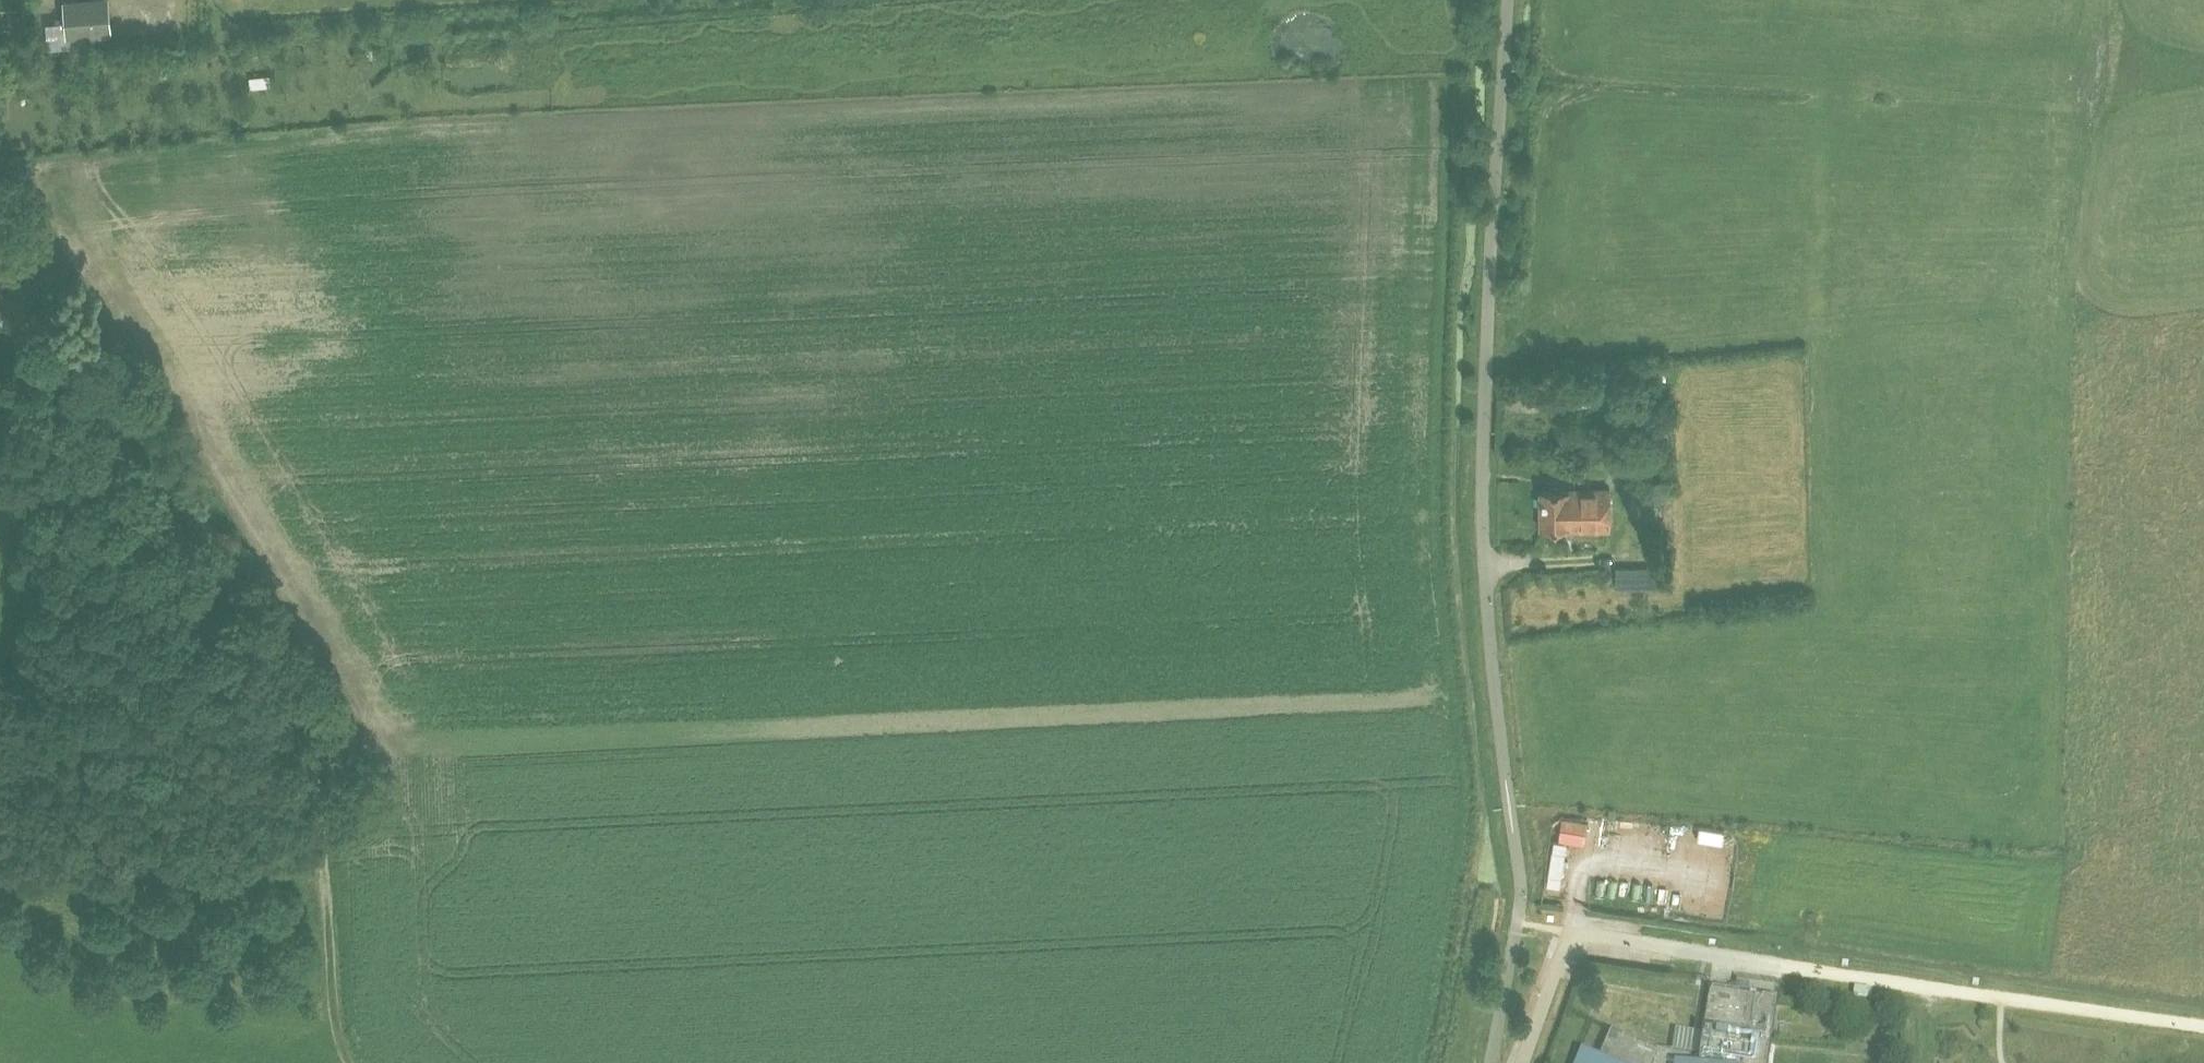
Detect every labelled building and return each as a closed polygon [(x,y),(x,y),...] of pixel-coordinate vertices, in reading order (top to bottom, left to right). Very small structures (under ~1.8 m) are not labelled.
[(64,21),(45,22),(47,49),(109,44),(108,33),(112,33),(109,0),(62,0),(64,21)] [(255,73),(255,83),(276,82),(276,72),(255,73)] [(1664,480),(1643,481),(1644,504),(1665,504),(1664,480)] [(1538,491),(1539,529),(1567,529),(1567,531),(1609,530),(1608,489),(1566,489),(1566,491),(1538,491)] [(1648,567),(1649,589),(1666,589),(1668,566),(1648,567)] [(1778,1000),(1709,989),(1699,1056),(1662,1051),(1610,1030),(1598,1057),(1593,1054),(1592,1054),(1591,1054),(1590,1054),(1588,1054),(1587,1054),(1587,1055),(1586,1055),(1585,1056),(1584,1057),(1584,1058),(1582,1062),(1768,1062),(1778,1000)]
